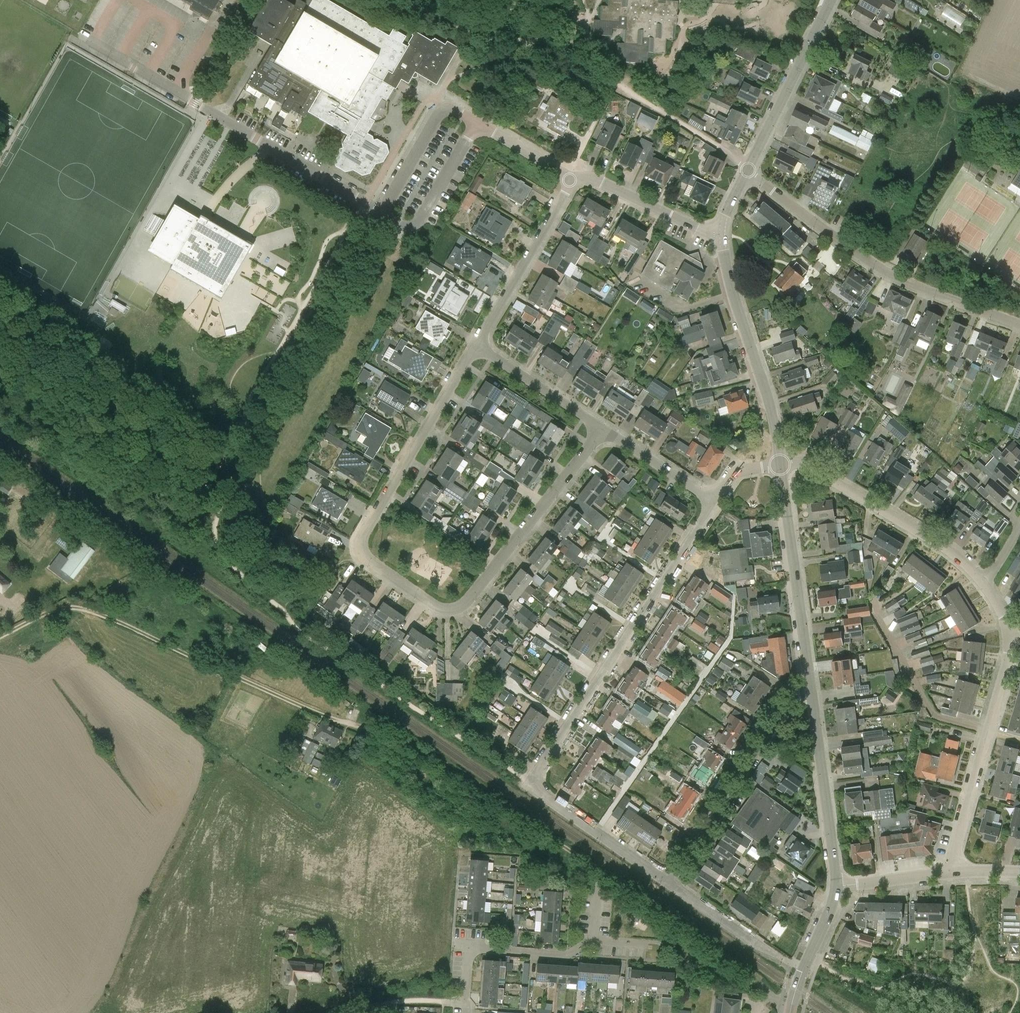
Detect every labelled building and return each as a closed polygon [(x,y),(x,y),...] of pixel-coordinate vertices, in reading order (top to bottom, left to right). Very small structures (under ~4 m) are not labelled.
[(216,13),(219,7),(216,5),(219,0),(180,0),(191,6),(189,10),(193,12),(193,17),(202,18),(208,21),(214,11),(216,13)] [(448,68),(447,66),(449,64),(448,64),(447,64),(453,53),(454,54),(458,48),(447,42),(446,43),(445,43),(444,45),(434,39),(433,41),(432,40),(431,42),(415,32),(414,33),(413,33),(412,36),(413,36),(408,45),(409,45),(408,48),(402,44),(406,37),(393,29),(389,36),(327,0),(306,0),(304,3),(299,0),(266,0),(247,32),(271,46),(256,72),(257,72),(249,85),(255,89),(255,90),(277,102),(283,105),(281,109),(289,114),(291,110),(305,118),(308,112),(347,135),(342,145),(343,148),(339,149),(333,159),(335,167),(345,172),(353,170),(362,176),(370,174),(375,164),(383,163),(389,153),(387,145),(377,139),(373,140),(372,137),(367,134),(374,121),(369,118),(380,98),(386,101),(394,88),(392,87),(397,78),(408,84),(412,77),(414,79),(415,78),(414,78),(417,74),(420,76),(421,74),(436,83),(444,69),(445,70),(446,68),(448,68)] [(592,35),(611,37),(612,29),(618,30),(619,27),(625,28),(624,44),(617,43),(616,53),(616,62),(626,63),(648,64),(649,53),(653,53),(666,54),(667,40),(673,40),(674,26),(677,26),(677,19),(678,19),(678,16),(678,6),(678,2),(672,1),(672,4),(666,4),(665,3),(659,3),(659,0),(607,0),(607,6),(607,7),(601,6),(600,21),(593,20),(592,28),(592,34),(592,35)] [(890,14),(896,5),(887,0),(882,0),(880,3),(874,0),(863,0),(859,6),(876,16),(883,20),(887,13),(890,14)] [(924,9),(909,0),(906,0),(903,6),(920,16),(924,9)] [(872,22),(876,16),(859,6),(853,17),(867,25),(864,31),(877,38),(880,32),(878,31),(880,27),(872,22)] [(959,26),(965,18),(947,6),(941,15),(959,26)] [(723,38),(720,43),(733,49),(736,44),(723,38)] [(736,56),(754,64),(750,73),(748,78),(756,81),(758,76),(765,80),(771,67),(753,58),(755,53),(741,46),(736,56)] [(854,64),(850,73),(863,80),(864,78),(867,80),(871,74),(866,72),(871,63),(856,56),(852,63),(854,64)] [(704,63),(697,59),(691,69),(698,74),(704,63)] [(907,66),(897,60),(889,72),(899,79),(907,66)] [(711,63),(706,72),(713,76),(718,67),(711,63)] [(741,89),(736,98),(752,105),(759,91),(738,81),(740,76),(730,70),(724,81),(741,89)] [(813,79),(809,87),(835,99),(843,82),(832,77),(829,82),(817,76),(815,80),(813,79)] [(534,79),(531,85),(541,91),(544,85),(534,79)] [(806,99),(829,110),(835,99),(809,87),(805,95),(807,95),(806,99)] [(890,106),(893,100),(881,94),(878,99),(890,106)] [(547,128),(562,137),(577,111),(551,96),(546,105),(549,107),(547,110),(545,109),(540,118),(550,124),(547,128)] [(719,99),(716,105),(728,111),(732,105),(719,99)] [(639,107),(630,102),(627,109),(627,114),(634,118),(639,107)] [(797,108),(789,125),(805,132),(808,125),(814,128),(815,126),(825,130),(828,123),(797,108)] [(642,110),(636,123),(652,131),(658,118),(642,110)] [(718,116),(717,120),(740,131),(747,117),(735,111),(730,122),(718,116)] [(841,123),(844,117),(833,112),(830,117),(841,123)] [(692,116),(688,123),(701,131),(706,124),(692,116)] [(271,125),(279,130),(284,122),(276,117),(271,125)] [(721,139),(733,145),(740,131),(717,120),(716,120),(715,119),(713,123),(715,124),(726,129),(721,139)] [(622,130),(607,123),(596,144),(612,152),(612,151),(610,150),(613,144),(615,145),(622,130)] [(785,136),(785,137),(792,141),(789,146),(811,157),(814,151),(806,147),(811,136),(805,133),(805,132),(789,125),(790,125),(788,129),(787,129),(784,135),(785,136)] [(834,125),(830,134),(868,152),(877,134),(864,127),(860,137),(834,125)] [(684,138),(678,136),(676,142),(681,144),(684,138)] [(627,166),(630,167),(633,169),(634,166),(636,167),(638,163),(642,165),(652,144),(641,139),(637,148),(628,144),(623,156),(619,162),(620,164),(625,167),(627,166)] [(716,179),(724,163),(711,157),(712,155),(716,150),(706,144),(702,149),(706,151),(704,157),(704,158),(708,160),(702,172),(716,179)] [(649,165),(644,176),(655,181),(663,163),(658,160),(659,157),(650,152),(644,163),(649,165)] [(792,174),(798,162),(806,166),(809,159),(797,153),(794,159),(784,154),(781,152),(774,165),(780,168),(779,170),(785,173),(786,171),(792,174)] [(854,178),(856,174),(826,160),(824,164),(854,178)] [(670,162),(668,166),(663,163),(655,181),(664,186),(670,175),(676,178),(681,167),(670,162)] [(810,184),(818,188),(810,204),(811,204),(812,202),(815,204),(828,211),(829,210),(827,210),(831,202),(833,203),(836,196),(834,195),(838,188),(827,182),(832,172),(819,165),(810,184)] [(1016,165),(1012,172),(1005,168),(1000,175),(1019,188),(1019,168),(1016,165)] [(702,186),(704,181),(686,172),(684,171),(679,182),(688,186),(688,185),(694,188),(689,198),(703,205),(710,190),(702,186)] [(531,189),(506,174),(496,190),(509,197),(508,198),(521,206),(531,189)] [(483,180),(477,176),(469,190),(475,194),(483,180)] [(476,197),(469,193),(460,208),(467,212),(476,197)] [(586,200),(578,214),(590,220),(598,206),(586,200)] [(780,241),(795,254),(805,242),(795,233),(796,231),(791,227),(792,226),(764,202),(759,208),(757,207),(754,211),(756,212),(751,218),(779,242),(780,241)] [(609,213),(598,206),(590,220),(596,224),(592,232),(598,236),(606,222),(604,220),(609,213)] [(481,239),(482,239),(484,240),(485,239),(498,247),(512,222),(499,215),(500,214),(492,209),(491,210),(486,207),(476,223),(475,223),(470,232),(478,237),(479,237),(479,238),(480,238),(480,239),(481,239)] [(172,264),(169,270),(221,300),(236,273),(252,246),(200,216),(198,220),(176,208),(168,222),(157,216),(147,233),(158,239),(151,252),(172,264)] [(612,235),(625,243),(634,227),(622,219),(612,235)] [(637,250),(643,240),(646,234),(634,227),(625,243),(622,248),(627,251),(630,246),(637,250)] [(579,236),(569,230),(565,236),(576,243),(579,236)] [(904,252),(916,259),(927,242),(915,234),(904,252)] [(603,241),(597,238),(595,243),(590,251),(596,254),(603,241)] [(577,250),(562,241),(554,254),(569,263),(577,250)] [(603,241),(596,254),(601,257),(602,255),(608,245),(603,241)] [(700,264),(660,241),(641,274),(667,290),(682,263),(700,273),(702,270),(700,264)] [(466,243),(456,260),(481,275),(491,258),(466,243)] [(366,253),(361,250),(351,266),(357,269),(366,253)] [(596,254),(590,251),(588,250),(585,255),(598,263),(601,257),(596,254)] [(634,268),(641,255),(635,251),(623,271),(629,275),(634,268)] [(548,265),(563,273),(569,263),(554,254),(548,265)] [(601,257),(598,263),(605,267),(609,260),(602,255),(601,257)] [(795,289),(804,278),(803,277),(808,271),(797,262),(792,268),(791,267),(775,285),(788,296),(789,295),(794,300),(800,293),(795,289)] [(434,271),(440,275),(442,270),(430,263),(426,268),(433,273),(434,271)] [(703,275),(700,273),(682,263),(667,290),(686,300),(693,288),(695,289),(704,275),(703,274),(703,275)] [(869,291),(864,288),(869,282),(853,271),(840,290),(842,292),(841,294),(851,301),(852,299),(860,304),(869,291)] [(557,284),(542,275),(535,288),(554,299),(557,294),(553,291),(557,284)] [(565,276),(562,281),(575,288),(578,283),(565,276)] [(436,307),(440,309),(440,308),(457,317),(469,296),(454,288),(455,287),(454,287),(455,284),(445,278),(435,295),(431,302),(437,306),(436,307)] [(572,293),(575,288),(562,281),(559,286),(572,293)] [(413,285),(408,294),(412,297),(418,288),(413,285)] [(552,303),(554,299),(535,288),(528,300),(543,308),(548,311),(553,304),(552,303)] [(635,292),(628,288),(624,294),(630,299),(635,292)] [(913,301),(890,290),(882,307),(905,318),(913,301)] [(413,298),(407,295),(402,306),(407,309),(413,298)] [(284,303),(269,339),(279,343),(294,308),(284,303)] [(876,306),(869,303),(865,312),(869,314),(870,312),(873,313),(876,306)] [(526,305),(523,311),(536,318),(539,313),(526,305)] [(852,319),(857,309),(851,306),(846,316),(852,319)] [(108,313),(116,317),(119,312),(112,308),(109,312),(108,313)] [(674,317),(659,308),(656,314),(671,323),(674,317)] [(426,311),(416,328),(441,343),(449,331),(437,324),(439,319),(426,311)] [(908,329),(901,345),(908,348),(912,340),(917,343),(919,338),(922,340),(926,339),(927,336),(932,338),(942,318),(928,311),(924,319),(922,318),(916,331),(915,333),(915,332),(908,329)] [(716,312),(700,317),(704,329),(720,324),(716,312)] [(550,319),(556,323),(561,326),(568,330),(571,324),(554,313),(550,319)] [(689,323),(687,316),(677,319),(679,326),(689,323)] [(853,317),(847,325),(855,330),(861,322),(853,317)] [(543,332),(549,335),(556,323),(550,319),(543,332)] [(908,329),(909,326),(900,322),(891,341),(901,345),(908,329)] [(966,328),(954,322),(946,341),(952,343),(954,337),(961,340),(966,328)] [(554,338),(561,326),(556,323),(549,335),(554,338)] [(600,326),(595,323),(592,328),(597,332),(600,326)] [(505,340),(516,347),(529,327),(525,324),(521,330),(514,326),(505,340)] [(724,336),(720,324),(704,329),(708,341),(724,336)] [(682,330),(684,336),(689,334),(699,331),(697,326),(682,330)] [(225,329),(226,336),(236,333),(235,327),(225,329)] [(535,331),(529,327),(516,347),(528,356),(538,341),(531,337),(535,331)] [(780,334),(783,343),(796,339),(794,329),(780,334)] [(699,331),(689,334),(691,340),(700,337),(699,331)] [(573,333),(568,344),(574,347),(579,336),(573,333)] [(981,333),(976,346),(988,352),(994,339),(981,333)] [(412,348),(411,350),(406,346),(407,343),(401,339),(394,351),(389,360),(388,362),(401,369),(400,370),(422,382),(428,371),(426,370),(431,361),(433,358),(421,351),(419,354),(418,354),(419,352),(412,348)] [(994,339),(988,352),(986,357),(996,361),(999,363),(1001,358),(1001,357),(1007,344),(994,339)] [(951,355),(959,359),(960,358),(966,344),(956,341),(951,355)] [(571,361),(577,365),(589,347),(583,343),(579,349),(571,361)] [(794,352),(791,343),(773,349),(777,362),(790,358),(791,360),(801,357),(799,350),(794,352)] [(707,353),(722,348),(721,344),(706,349),(707,353)] [(972,360),(976,348),(968,344),(963,357),(972,360)] [(594,350),(589,347),(577,365),(582,369),(590,357),(594,350)] [(538,362),(549,370),(559,355),(548,348),(538,362)] [(563,349),(559,355),(549,370),(561,378),(571,363),(565,359),(569,354),(563,349)] [(728,366),(731,365),(730,360),(728,360),(725,352),(724,353),(724,352),(713,355),(708,357),(709,358),(703,360),(705,365),(710,364),(712,370),(717,368),(718,370),(728,366)] [(819,363),(817,356),(805,360),(807,367),(819,363)] [(697,374),(706,371),(705,365),(703,360),(702,357),(693,360),(697,374)] [(951,373),(947,382),(949,383),(948,386),(953,389),(955,385),(951,384),(961,366),(964,360),(960,358),(959,359),(957,362),(951,373)] [(996,361),(993,369),(1002,373),(1007,361),(1001,358),(999,363),(996,361)] [(957,362),(956,362),(950,359),(945,370),(951,373),(957,362)] [(827,360),(824,363),(829,368),(832,364),(827,360)] [(709,378),(708,378),(711,386),(736,378),(735,375),(736,375),(733,365),(731,365),(728,366),(718,370),(717,368),(712,370),(711,370),(711,369),(706,371),(709,378)] [(970,367),(966,376),(973,380),(978,371),(970,367)] [(357,379),(357,380),(364,384),(371,373),(364,368),(363,368),(357,379)] [(804,379),(810,377),(808,368),(802,370),(801,368),(793,371),(794,372),(781,376),(786,390),(806,384),(804,379)] [(571,384),(583,392),(592,377),(581,370),(571,384)] [(593,399),(603,385),(604,383),(608,386),(616,374),(611,370),(606,377),(601,374),(597,381),(592,377),(583,392),(593,399)] [(706,371),(697,374),(699,380),(700,380),(708,378),(709,378),(706,371)] [(839,377),(833,371),(824,382),(830,388),(839,377)] [(622,377),(616,374),(608,386),(614,389),(622,377)] [(385,380),(375,398),(400,413),(411,395),(385,380)] [(478,394),(494,404),(500,393),(517,404),(523,408),(527,402),(515,395),(504,387),(501,392),(486,382),(478,394)] [(669,389),(663,384),(655,396),(661,401),(669,389)] [(905,384),(900,394),(906,399),(907,399),(912,388),(905,384)] [(602,404),(613,412),(622,397),(626,392),(618,388),(615,392),(612,390),(602,404)] [(648,394),(642,390),(634,402),(640,406),(647,394),(648,394)] [(723,397),(724,398),(718,400),(721,408),(727,406),(729,413),(748,407),(742,390),(723,397)] [(693,395),(696,407),(714,403),(711,391),(693,395)] [(626,392),(613,412),(624,419),(633,405),(632,404),(634,402),(636,399),(633,397),(626,392)] [(813,395),(790,402),(795,417),(818,410),(816,403),(822,401),(820,393),(813,395)] [(487,414),(494,404),(478,394),(471,404),(487,414)] [(643,411),(644,410),(645,408),(647,410),(654,399),(647,394),(640,406),(638,408),(643,411)] [(903,405),(897,402),(887,397),(883,404),(892,409),(891,411),(899,415),(904,404),(903,404),(903,405)] [(856,406),(851,402),(847,410),(839,422),(845,425),(852,413),(856,406)] [(537,417),(550,425),(543,436),(557,444),(564,433),(551,424),(554,420),(541,411),(528,403),(525,409),(537,417)] [(516,418),(523,408),(517,404),(510,415),(516,418)] [(643,411),(634,425),(645,433),(655,418),(653,416),(649,413),(644,410),(643,411)] [(673,411),(666,422),(676,429),(683,418),(673,411)] [(365,454),(373,459),(381,445),(387,433),(388,434),(391,428),(366,413),(356,430),(366,436),(362,443),(369,447),(365,454)] [(851,429),(858,417),(853,414),(846,426),(851,429)] [(465,415),(457,426),(478,439),(481,434),(476,430),(480,425),(471,419),(468,417),(465,415)] [(819,424),(820,425),(813,436),(827,444),(838,426),(823,417),(819,424)] [(645,433),(653,438),(656,441),(662,432),(662,431),(666,425),(655,418),(645,433)] [(895,418),(887,427),(902,441),(910,432),(895,418)] [(497,421),(494,427),(506,435),(509,429),(497,421)] [(986,426),(980,423),(976,429),(982,432),(986,426)] [(338,430),(334,425),(332,424),(327,432),(334,436),(338,430)] [(471,449),(478,439),(457,426),(450,437),(466,446),(471,449)] [(505,435),(494,427),(490,432),(502,440),(505,435)] [(511,430),(507,436),(520,444),(523,439),(511,430)] [(702,430),(697,437),(706,443),(710,436),(702,430)] [(850,431),(840,448),(845,452),(845,453),(845,455),(849,457),(851,457),(851,455),(852,456),(863,439),(850,431)] [(327,433),(323,438),(338,447),(342,442),(327,433)] [(557,444),(543,436),(540,433),(537,437),(541,440),(536,447),(549,456),(557,444)] [(516,449),(520,444),(507,436),(504,441),(516,449)] [(693,458),(696,453),(678,441),(675,447),(685,453),(693,458)] [(693,442),(689,448),(678,441),(696,453),(702,456),(701,456),(715,465),(722,454),(710,446),(708,451),(699,445),(699,446),(693,442)] [(735,450),(738,447),(731,441),(728,445),(735,450)] [(881,448),(874,444),(864,460),(876,468),(884,455),(885,456),(892,445),(885,441),(881,448)] [(995,457),(1002,463),(1006,459),(1013,466),(1014,465),(1019,470),(1019,449),(1013,443),(1003,453),(996,447),(991,453),(995,457)] [(901,457),(907,449),(901,445),(895,453),(901,457)] [(457,448),(454,453),(447,449),(440,460),(455,470),(461,474),(467,465),(473,469),(474,468),(481,472),(485,467),(473,459),(457,448)] [(353,479),(353,478),(360,482),(370,465),(344,449),(334,466),(349,475),(349,476),(353,479)] [(476,453),(473,459),(485,467),(488,461),(476,453)] [(620,481),(624,475),(620,471),(624,465),(611,455),(602,467),(615,477),(620,481)] [(517,464),(522,468),(535,476),(543,464),(540,463),(529,456),(526,461),(521,458),(517,464)] [(708,475),(715,465),(701,456),(698,462),(700,463),(697,468),(708,475)] [(1002,463),(995,457),(991,461),(998,468),(1002,463)] [(379,469),(381,465),(372,460),(370,465),(379,469)] [(448,481),(455,470),(440,460),(433,471),(448,481)] [(911,470),(896,461),(886,478),(898,486),(904,475),(907,477),(911,470)] [(987,474),(993,481),(995,482),(999,478),(1008,486),(1017,477),(1002,463),(998,468),(991,461),(983,470),(987,474)] [(490,462),(487,467),(499,475),(502,471),(490,462)] [(925,462),(923,466),(920,470),(919,471),(928,479),(935,470),(925,462)] [(536,476),(535,476),(522,468),(518,465),(515,470),(519,473),(515,479),(528,488),(536,476)] [(958,465),(954,469),(958,473),(962,469),(958,465)] [(495,481),(499,475),(487,467),(483,473),(495,481)] [(924,505),(948,472),(943,469),(940,472),(939,471),(929,485),(931,486),(928,489),(927,491),(921,487),(918,484),(911,493),(915,496),(914,498),(924,505)] [(924,505),(935,513),(946,498),(942,495),(943,493),(951,481),(945,477),(948,472),(924,505)] [(649,476),(645,473),(641,480),(645,482),(649,476)] [(970,475),(965,479),(975,488),(979,483),(970,475)] [(598,496),(602,499),(611,488),(595,476),(586,487),(598,496)] [(618,486),(627,494),(631,488),(636,482),(633,479),(628,486),(622,481),(618,486)] [(660,484),(652,479),(647,487),(655,492),(660,484)] [(9,493),(12,489),(0,481),(0,487),(9,493)] [(426,481),(419,492),(434,502),(441,491),(426,481)] [(1008,494),(995,482),(993,481),(985,490),(982,486),(978,491),(986,499),(990,494),(999,503),(1008,494)] [(450,482),(446,487),(463,499),(467,493),(450,482)] [(496,487),(492,493),(509,504),(517,492),(503,483),(499,489),(496,487)] [(622,500),(627,494),(618,486),(613,493),(622,500)] [(460,503),(463,499),(446,487),(443,492),(460,503)] [(602,499),(598,496),(586,487),(577,498),(589,507),(593,501),(601,507),(605,501),(602,499)] [(348,503),(322,488),(312,505),(338,520),(348,503)] [(473,489),(466,499),(478,507),(482,502),(474,497),(477,492),(473,489)] [(434,502),(419,492),(412,503),(418,508),(431,516),(438,505),(434,502)] [(679,520),(687,508),(661,492),(654,503),(677,519),(679,520)] [(501,516),(509,504),(492,493),(495,496),(488,507),(501,516)] [(293,506),(297,498),(291,495),(286,502),(293,506)] [(474,512),(478,507),(466,499),(462,504),(474,512)] [(835,519),(832,501),(823,502),(823,503),(812,505),(815,520),(821,519),(822,525),(835,524),(845,523),(844,519),(838,519),(835,519)] [(959,501),(954,508),(956,510),(948,522),(961,531),(970,519),(963,514),(968,507),(962,503),(959,501)] [(983,501),(977,509),(982,513),(988,505),(983,501)] [(293,506),(286,502),(283,509),(294,516),(298,508),(293,506)] [(570,507),(561,518),(573,527),(581,516),(570,507)] [(620,507),(614,514),(626,523),(632,515),(620,507)] [(598,512),(593,518),(602,525),(606,520),(598,512)] [(483,515),(475,527),(488,536),(496,524),(483,515)] [(446,524),(434,516),(431,522),(443,530),(446,524)] [(990,538),(980,531),(983,526),(987,521),(982,517),(975,527),(977,529),(971,538),(983,547),(990,538)] [(564,538),(573,527),(561,518),(553,529),(564,538)] [(602,525),(593,518),(589,523),(597,530),(602,525)] [(320,528),(304,519),(294,536),(319,551),(328,536),(318,530),(320,528)] [(655,519),(649,528),(666,539),(672,530),(655,519)] [(749,530),(747,519),(737,521),(739,531),(749,530)] [(1008,523),(1003,519),(994,532),(1000,535),(1008,523)] [(835,524),(822,525),(819,526),(822,549),(838,547),(839,553),(851,552),(851,551),(850,544),(838,546),(835,524)] [(461,533),(449,525),(445,530),(458,539),(461,533)] [(481,548),(488,536),(475,527),(467,539),(481,548)] [(644,536),(661,548),(666,539),(649,528),(644,536)] [(617,532),(613,529),(608,537),(612,539),(617,532)] [(874,551),(881,555),(892,538),(879,530),(873,541),(873,542),(868,550),(873,553),(874,551)] [(744,549),(747,565),(748,564),(747,559),(772,555),(769,534),(766,532),(749,535),(751,547),(719,552),(744,549)] [(638,545),(655,556),(661,548),(644,536),(638,545)] [(540,542),(541,544),(536,549),(548,558),(552,561),(556,556),(552,553),(556,548),(545,538),(545,539),(543,539),(540,542)] [(903,545),(892,538),(881,555),(888,559),(887,561),(892,564),(897,556),(903,545)] [(595,542),(589,550),(595,555),(601,546),(595,542)] [(68,583),(71,580),(93,551),(82,543),(72,555),(73,556),(69,560),(60,553),(49,568),(68,583)] [(573,544),(568,549),(578,556),(582,551),(573,544)] [(650,565),(655,556),(638,545),(632,553),(650,565)] [(536,549),(532,555),(530,555),(527,558),(528,560),(539,569),(548,558),(536,549)] [(577,557),(578,556),(568,549),(564,555),(577,566),(581,560),(577,557)] [(600,549),(596,554),(602,558),(606,554),(600,549)] [(744,549),(719,552),(723,583),(735,581),(753,579),(752,570),(748,570),(748,564),(747,565),(744,549)] [(588,550),(583,559),(587,562),(588,562),(594,554),(588,550)] [(861,562),(859,551),(848,553),(850,564),(861,562)] [(902,568),(910,575),(923,558),(915,552),(902,568)] [(923,558),(910,575),(918,581),(931,564),(923,558)] [(587,562),(583,559),(579,564),(583,567),(587,562)] [(873,571),(871,559),(864,560),(866,572),(873,571)] [(834,562),(834,564),(821,566),(823,582),(846,578),(843,561),(834,562)] [(626,563),(620,572),(637,583),(643,574),(626,563)] [(1012,575),(1017,579),(1010,589),(1019,595),(1019,563),(1012,575)] [(931,564),(918,581),(926,587),(939,571),(931,564)] [(887,580),(894,570),(889,566),(882,576),(887,580)] [(578,568),(572,576),(578,580),(584,572),(578,568)] [(535,591),(527,584),(531,580),(548,594),(553,588),(544,581),(543,581),(535,574),(532,579),(520,570),(512,581),(531,596),(535,591)] [(935,594),(948,577),(939,571),(926,587),(935,594)] [(615,580),(632,592),(637,583),(620,572),(615,580)] [(548,575),(544,581),(553,588),(557,582),(548,575)] [(694,575),(685,588),(697,596),(701,589),(704,591),(709,585),(694,575)] [(632,592),(615,580),(609,589),(626,600),(632,592)] [(343,603),(348,607),(352,602),(356,596),(358,597),(363,589),(351,581),(338,600),(332,596),(324,607),(324,610),(330,614),(333,613),(337,607),(339,606),(340,607),(343,603)] [(532,614),(515,600),(519,595),(527,602),(531,596),(512,581),(503,592),(513,600),(509,605),(518,612),(528,619),(532,614)] [(850,586),(845,586),(845,589),(835,591),(835,590),(819,592),(820,600),(819,601),(821,606),(837,604),(836,600),(852,598),(850,589),(865,587),(864,581),(849,583),(850,586)] [(588,586),(585,591),(594,596),(597,591),(588,586)] [(745,587),(736,588),(737,596),(738,601),(747,600),(745,587)] [(959,587),(941,598),(946,607),(964,596),(959,587)] [(693,602),(697,596),(685,588),(677,601),(692,610),(696,604),(693,602)] [(364,610),(373,596),(363,589),(358,597),(356,596),(352,602),(364,610)] [(620,609),(626,600),(609,589),(603,598),(620,609)] [(723,590),(718,597),(725,602),(726,599),(731,603),(732,596),(723,590)] [(556,600),(561,604),(567,594),(562,591),(556,600)] [(758,609),(758,613),(778,611),(776,595),(756,597),(757,602),(749,603),(750,610),(758,609)] [(964,596),(946,607),(952,616),(970,605),(964,596)] [(885,607),(889,613),(900,606),(896,600),(885,607)] [(496,601),(487,612),(508,629),(512,623),(502,615),(507,610),(496,601)] [(383,603),(374,617),(370,622),(365,618),(357,630),(362,634),(369,624),(380,632),(385,624),(394,611),(383,603)] [(970,605),(952,616),(957,625),(975,613),(970,605)] [(672,608),(663,621),(674,629),(679,622),(682,624),(686,618),(672,608)] [(870,616),(869,608),(858,609),(859,618),(870,616)] [(405,618),(394,611),(385,624),(395,632),(405,618)] [(695,619),(704,625),(709,617),(700,611),(695,619)] [(506,627),(508,629),(487,612),(478,623),(490,632),(494,627),(502,633),(506,627)] [(523,625),(528,619),(518,612),(514,618),(523,625)] [(593,612),(588,621),(605,632),(611,624),(593,612)] [(981,622),(975,613),(957,625),(963,633),(981,622)] [(356,631),(357,630),(365,618),(359,614),(351,627),(356,631)] [(898,621),(900,628),(919,620),(916,614),(898,621)] [(851,644),(851,641),(850,632),(862,631),(861,618),(844,620),(845,632),(841,632),(841,631),(832,632),(832,633),(825,634),(826,641),(825,642),(825,645),(826,645),(827,647),(834,646),(835,647),(843,646),(843,645),(851,644)] [(701,634),(706,626),(704,625),(695,619),(690,626),(701,634)] [(922,629),(919,620),(900,628),(904,636),(922,629)] [(553,634),(549,639),(563,648),(566,643),(558,638),(563,631),(550,621),(545,629),(553,634)] [(582,629),(599,641),(605,632),(588,621),(582,629)] [(666,641),(667,640),(674,629),(663,621),(655,634),(666,641)] [(403,642),(414,650),(423,636),(422,634),(419,632),(420,630),(415,627),(414,629),(413,628),(403,642)] [(576,638),(594,649),(599,641),(582,629),(576,638)] [(471,632),(462,643),(479,656),(487,646),(471,632)] [(905,638),(908,644),(922,638),(920,632),(905,638)] [(647,646),(658,653),(666,641),(655,634),(647,646)] [(423,636),(414,650),(410,654),(427,666),(435,655),(429,651),(434,643),(423,636)] [(725,639),(720,636),(716,641),(722,645),(725,639)] [(383,648),(388,652),(397,640),(392,637),(383,648)] [(499,637),(494,643),(503,651),(504,650),(506,652),(510,647),(508,645),(499,637)] [(545,644),(536,637),(532,643),(542,650),(545,644)] [(748,655),(746,658),(759,667),(770,674),(772,671),(777,674),(777,675),(788,674),(786,661),(789,661),(788,657),(785,657),(783,637),(768,639),(768,642),(761,643),(761,637),(748,639),(750,654),(748,655)] [(588,658),(594,649),(576,638),(571,647),(588,658)] [(679,650),(682,645),(679,643),(672,638),(669,642),(669,643),(676,647),(679,650)] [(350,639),(345,645),(351,649),(355,643),(350,639)] [(914,644),(916,650),(928,645),(926,639),(914,644)] [(402,644),(397,640),(388,652),(394,656),(402,644)] [(985,643),(964,641),(963,651),(984,654),(985,643)] [(459,670),(465,663),(473,652),(479,656),(462,643),(453,654),(454,655),(449,662),(459,670)] [(499,656),(503,651),(494,643),(489,649),(499,656)] [(698,663),(690,657),(669,643),(666,647),(672,651),(682,658),(686,661),(684,664),(694,670),(698,663)] [(716,654),(719,648),(711,643),(707,648),(716,654)] [(654,659),(658,653),(647,646),(639,658),(653,668),(657,661),(654,659)] [(911,653),(913,659),(931,654),(929,648),(911,653)] [(984,654),(963,651),(962,661),(983,664),(984,654)] [(393,656),(388,653),(384,659),(389,663),(393,656)] [(933,658),(935,664),(944,661),(942,655),(933,658)] [(553,656),(547,665),(564,676),(570,667),(553,656)] [(920,661),(922,668),(935,664),(933,658),(933,657),(920,661)] [(718,667),(723,670),(729,661),(723,658),(718,667)] [(858,670),(857,659),(833,662),(835,673),(853,670),(853,671),(858,670)] [(734,665),(729,661),(723,670),(728,673),(734,665)] [(982,674),(983,664),(962,661),(961,672),(982,674)] [(541,674),(558,685),(564,676),(547,665),(542,662),(536,670),(541,674)] [(933,665),(924,668),(922,669),(924,676),(935,672),(933,665)] [(504,674),(509,677),(515,669),(510,666),(504,674)] [(633,666),(625,679),(636,686),(640,680),(644,682),(648,676),(633,666)] [(660,667),(655,675),(665,681),(670,673),(660,667)] [(716,668),(712,674),(720,679),(724,673),(716,668)] [(520,673),(515,669),(509,677),(519,684),(522,679),(518,676),(520,673)] [(858,670),(853,671),(853,670),(835,673),(837,687),(855,684),(854,677),(860,676),(859,670),(858,670)] [(558,685),(541,674),(536,682),(553,693),(558,685)] [(942,681),(941,674),(927,677),(928,684),(942,681)] [(706,681),(704,684),(707,686),(709,683),(712,685),(716,679),(710,675),(706,681)] [(753,676),(747,685),(764,697),(770,687),(753,676)] [(632,693),(636,686),(625,679),(617,691),(631,701),(635,695),(632,693)] [(959,679),(956,689),(976,695),(979,685),(959,679)] [(553,693),(536,682),(530,691),(532,692),(529,695),(535,699),(537,695),(547,702),(553,693)] [(444,701),(445,695),(445,684),(436,683),(436,701),(444,701)] [(764,697),(747,685),(741,693),(758,705),(764,697)] [(870,693),(869,685),(853,688),(855,695),(870,693)] [(894,693),(890,690),(885,697),(893,703),(899,696),(903,699),(907,694),(898,687),(894,693)] [(953,699),(973,705),(976,695),(956,689),(953,699)] [(504,690),(498,699),(504,703),(510,694),(504,690)] [(718,691),(715,696),(724,702),(727,696),(718,691)] [(753,713),(758,705),(741,693),(736,702),(753,713)] [(836,710),(838,722),(857,719),(856,712),(860,712),(860,707),(879,704),(878,698),(853,701),(854,707),(836,710)] [(611,699),(603,712),(614,719),(619,712),(622,715),(626,709),(611,699)] [(667,716),(675,703),(670,699),(667,704),(664,702),(658,711),(667,716)] [(973,705),(953,699),(950,709),(943,707),(941,714),(956,718),(957,711),(971,715),(973,705)] [(638,700),(633,708),(645,716),(652,721),(657,714),(638,700)] [(530,707),(524,716),(542,728),(548,719),(530,707)] [(645,716),(633,708),(628,714),(646,726),(650,720),(645,716)] [(730,724),(726,730),(737,737),(745,725),(747,726),(751,720),(735,710),(727,722),(730,724)] [(610,725),(614,719),(603,712),(595,724),(609,734),(614,728),(610,725)] [(519,725),(536,736),(542,728),(524,716),(519,725)] [(1009,730),(1019,733),(1019,720),(1012,718),(1009,730)] [(857,720),(857,719),(838,722),(840,735),(858,732),(857,726),(865,725),(865,719),(857,720)] [(343,731),(322,721),(314,738),(334,748),(343,731)] [(916,729),(930,732),(932,726),(918,722),(916,729)] [(513,733),(531,745),(536,736),(519,725),(513,733)] [(531,745),(513,733),(509,730),(503,739),(525,753),(531,745)] [(729,750),(737,737),(726,730),(722,735),(719,733),(714,740),(729,750)] [(863,732),(864,739),(884,736),(883,730),(863,732)] [(612,741),(635,757),(641,749),(618,733),(612,741)] [(891,735),(884,736),(864,739),(865,747),(893,743),(891,735)] [(596,737),(588,749),(599,757),(604,750),(607,752),(611,746),(596,737)] [(306,754),(302,761),(310,764),(319,746),(305,739),(300,751),(306,754)] [(942,759),(920,753),(915,775),(936,780),(937,778),(952,782),(959,756),(956,755),(959,742),(948,739),(945,752),(944,752),(942,759)] [(292,751),(296,744),(287,740),(284,747),(292,751)] [(703,741),(699,746),(704,749),(708,744),(703,741)] [(867,749),(861,750),(860,745),(842,748),(844,761),(862,758),(868,757),(867,749)] [(636,767),(640,761),(619,746),(614,753),(636,767)] [(1001,758),(1016,763),(1016,762),(1019,763),(1019,758),(1017,757),(1019,750),(1004,746),(1001,758)] [(774,749),(771,747),(770,747),(766,753),(766,754),(769,756),(774,749)] [(599,757),(588,749),(579,762),(591,769),(599,757)] [(706,760),(703,765),(714,773),(722,760),(708,751),(703,757),(706,760)] [(326,755),(317,752),(315,757),(324,760),(326,755)] [(322,761),(314,758),(311,764),(319,767),(322,761)] [(864,772),(862,758),(844,761),(846,774),(864,772)] [(1016,763),(1001,758),(997,770),(1012,775),(1016,763)] [(591,769),(579,762),(571,774),(583,782),(591,769)] [(714,773),(703,765),(699,771),(695,769),(691,775),(705,785),(714,773)] [(902,778),(903,775),(889,772),(888,766),(873,768),(874,776),(889,774),(890,775),(902,778)] [(597,767),(594,771),(600,776),(619,788),(624,781),(615,775),(613,777),(597,767)] [(634,771),(628,767),(624,774),(630,777),(634,771)] [(640,774),(647,778),(650,772),(643,768),(640,774)] [(791,796),(800,781),(788,773),(787,775),(781,770),(776,777),(782,782),(777,790),(783,794),(785,791),(791,796)] [(1018,782),(1011,780),(1012,775),(997,770),(994,783),(1016,789),(1018,782)] [(597,780),(600,776),(594,771),(591,776),(597,780)] [(673,773),(670,777),(679,782),(682,778),(673,773)] [(579,788),(583,782),(571,774),(563,786),(578,796),(582,790),(579,788)] [(755,781),(760,784),(770,791),(772,789),(776,784),(766,776),(765,777),(760,774),(755,781)] [(341,781),(335,777),(330,785),(337,788),(341,781)] [(926,797),(924,806),(941,811),(943,803),(946,804),(948,796),(937,793),(939,788),(923,783),(920,795),(926,797)] [(1015,794),(1016,789),(994,783),(991,795),(1005,799),(1007,792),(1015,794)] [(683,795),(679,801),(690,808),(698,796),(684,786),(679,793),(683,795)] [(876,820),(880,820),(892,818),(891,810),(895,809),(894,793),(893,788),(869,792),(862,793),(861,787),(846,789),(848,806),(846,806),(847,812),(849,812),(849,814),(857,813),(857,816),(875,814),(876,820)] [(779,827),(784,820),(790,813),(756,789),(742,808),(731,822),(755,839),(753,842),(760,847),(762,844),(765,846),(779,827)] [(618,807),(625,812),(616,825),(624,832),(636,815),(626,808),(631,800),(625,796),(618,807)] [(682,821),(690,808),(679,801),(675,806),(672,804),(667,811),(682,821)] [(1016,807),(1011,826),(1019,828),(1019,809),(1016,807)] [(994,820),(996,812),(986,809),(984,818),(983,818),(979,832),(985,834),(983,840),(996,843),(1000,829),(1001,822),(994,820)] [(941,824),(937,823),(927,820),(925,826),(920,824),(921,818),(927,820),(928,815),(911,810),(896,812),(897,818),(892,819),(892,818),(880,820),(882,837),(880,837),(883,861),(887,860),(890,860),(892,860),(897,859),(919,856),(932,854),(941,824)] [(790,813),(784,820),(795,827),(800,820),(790,813)] [(633,837),(644,821),(636,815),(624,832),(633,837)] [(789,835),(795,827),(784,820),(779,827),(789,835)] [(641,843),(653,827),(644,821),(633,837),(641,843)] [(661,832),(653,827),(641,843),(650,849),(661,832)] [(727,830),(720,840),(735,850),(739,844),(746,849),(752,840),(741,833),(738,838),(727,830)] [(800,864),(802,865),(807,858),(804,856),(810,849),(791,835),(783,846),(788,849),(784,853),(793,859),(791,862),(798,867),(800,864)] [(860,844),(851,845),(854,864),(862,863),(862,859),(872,857),(871,844),(870,844),(869,838),(861,839),(862,845),(860,845),(860,844)] [(716,851),(713,857),(732,870),(733,870),(742,876),(745,870),(736,864),(739,860),(732,855),(735,850),(720,840),(714,850),(716,851)] [(707,860),(700,870),(715,880),(719,875),(726,879),(732,870),(713,857),(709,862),(707,860)] [(780,861),(775,857),(770,864),(775,867),(780,861)] [(470,859),(470,870),(487,872),(488,861),(470,859)] [(487,872),(470,870),(469,880),(486,882),(487,872)] [(712,885),(715,880),(700,870),(694,879),(717,895),(720,891),(712,885)] [(747,879),(754,883),(759,876),(752,871),(747,879)] [(795,911),(807,917),(811,909),(812,906),(809,905),(812,898),(810,897),(814,888),(807,885),(809,881),(798,875),(796,879),(791,889),(794,891),(787,905),(783,903),(787,893),(776,887),(769,902),(780,908),(779,909),(793,916),(795,911)] [(486,882),(469,880),(468,890),(485,892),(486,882)] [(485,892),(468,890),(467,901),(485,902),(485,892)] [(544,891),(543,903),(560,904),(561,892),(544,891)] [(740,891),(737,895),(745,901),(746,899),(745,896),(746,895),(740,891)] [(746,899),(745,901),(737,895),(730,905),(748,918),(756,907),(746,899)] [(485,902),(467,901),(466,911),(484,912),(485,902)] [(916,920),(929,921),(929,904),(924,904),(924,902),(917,902),(917,904),(916,904),(916,915),(910,914),(909,929),(916,929),(916,924),(916,920)] [(560,904),(543,903),(542,912),(559,914),(560,904)] [(884,919),(866,919),(866,903),(858,903),(853,911),(857,914),(856,914),(856,925),(857,925),(857,926),(866,929),(884,934),(901,939),(901,929),(908,929),(908,914),(902,914),(903,904),(885,903),(884,919)] [(884,919),(885,903),(866,903),(866,919),(884,919)] [(942,915),(942,904),(929,904),(929,921),(942,921),(942,930),(948,930),(948,915),(942,915)] [(465,921),(483,922),(484,912),(466,911),(465,921)] [(558,924),(559,914),(542,912),(536,912),(535,922),(541,922),(558,924)] [(767,918),(758,912),(751,923),(760,929),(767,918)] [(1011,931),(1012,913),(1002,913),(1002,931),(1011,931)] [(770,930),(780,937),(787,926),(777,920),(770,930)] [(558,924),(541,922),(540,932),(558,934),(558,924)] [(856,933),(847,928),(846,927),(835,948),(845,953),(851,942),(859,944),(858,944),(871,948),(874,939),(861,935),(856,934),(856,933)] [(286,932),(283,945),(290,946),(291,944),(287,943),(289,935),(295,937),(296,932),(288,930),(288,932),(286,932)] [(557,944),(558,934),(540,932),(539,942),(557,944)] [(876,974),(880,959),(872,956),(867,971),(876,974)] [(482,960),(478,1006),(481,1006),(481,1004),(502,1005),(505,962),(482,960)] [(288,962),(286,983),(297,984),(297,983),(299,983),(299,979),(320,981),(321,965),(288,962)] [(577,981),(586,981),(588,965),(578,964),(577,968),(576,984),(577,985),(577,981)] [(535,982),(546,982),(548,966),(537,965),(535,982)] [(596,982),(598,965),(588,965),(586,981),(596,982)] [(598,965),(596,982),(607,983),(608,966),(598,965)] [(556,983),(557,966),(548,966),(546,982),(556,983)] [(566,984),(567,967),(557,966),(556,983),(566,984)] [(619,967),(608,966),(607,983),(618,983),(619,967)] [(576,984),(577,968),(567,967),(566,984),(576,984)] [(628,971),(630,971),(629,991),(673,994),(674,971),(628,967),(628,971)] [(687,991),(688,984),(679,982),(677,990),(687,991)] [(674,995),(673,994),(671,994),(671,998),(661,997),(661,1004),(673,1005),(674,995)] [(717,998),(714,1012),(737,1012),(739,1001),(723,998),(723,999),(717,998)]
